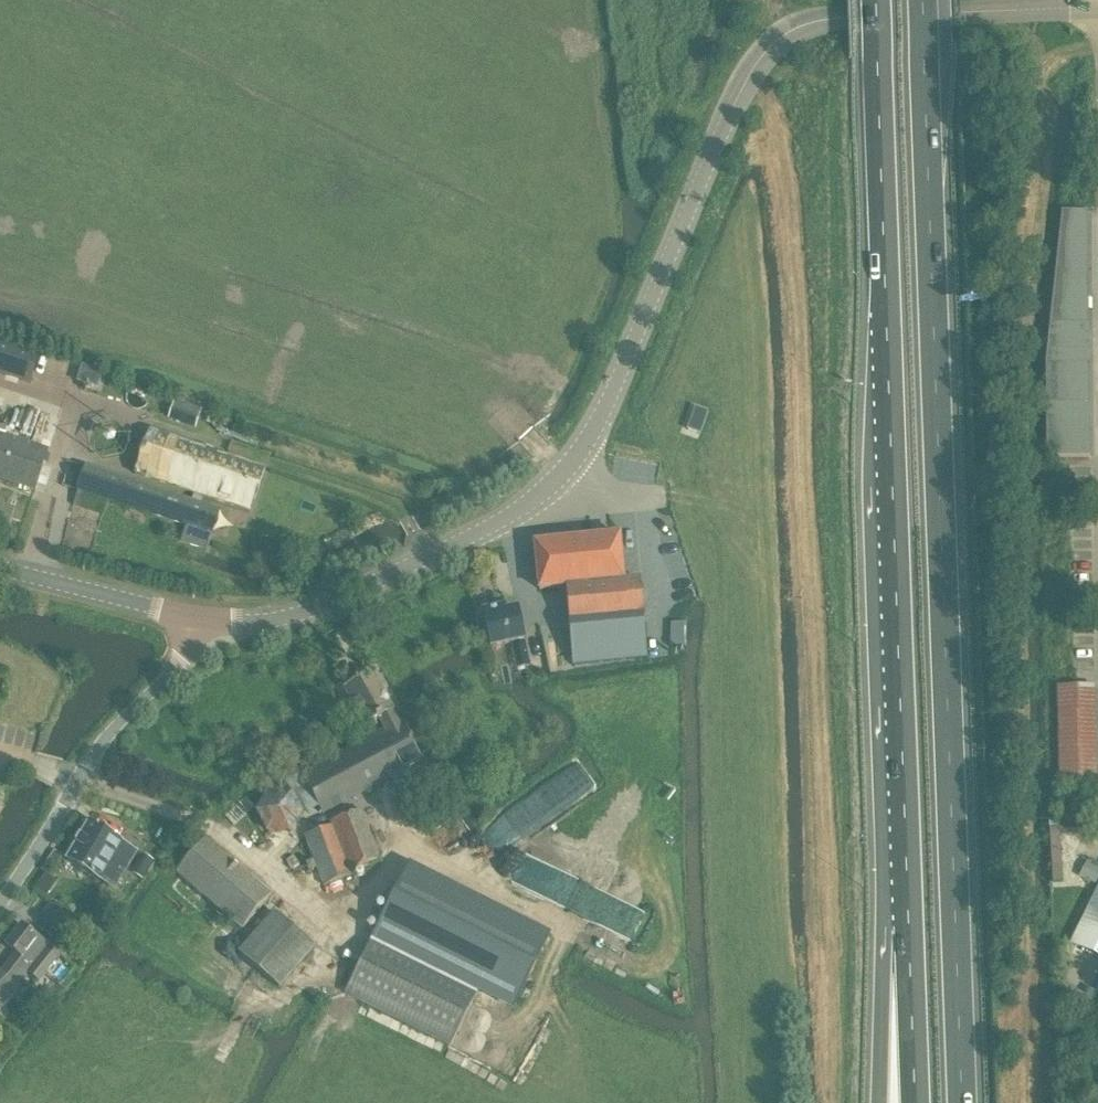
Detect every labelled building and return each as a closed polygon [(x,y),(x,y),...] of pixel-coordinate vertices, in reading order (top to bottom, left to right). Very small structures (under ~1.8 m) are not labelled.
[(1061,212),(1059,232),(1088,232),(1087,212),(1061,212)] [(1059,232),(1057,245),(1088,245),(1088,232),(1059,232)] [(1057,245),(1056,259),(1088,258),(1088,245),(1057,245)] [(1056,259),(1054,272),(1088,272),(1088,258),(1056,259)] [(1054,272),(1053,286),(1088,285),(1088,272),(1054,272)] [(1053,286),(1051,299),(1088,299),(1088,285),(1053,286)] [(1051,299),(1050,313),(1088,312),(1088,299),(1051,299)] [(1050,313),(1048,326),(1089,326),(1088,312),(1050,313)] [(1048,326),(1047,340),(1089,339),(1089,326),(1048,326)] [(1047,340),(1045,353),(1089,353),(1089,339),(1047,340)] [(31,385),(40,357),(41,355),(0,342),(0,375),(31,385)] [(1045,353),(1045,359),(1045,367),(1089,366),(1089,353),(1045,353)] [(1089,366),(1045,367),(1045,380),(1089,380),(1089,366)] [(1089,380),(1045,380),(1045,394),(1089,393),(1089,380)] [(1089,393),(1045,394),(1045,407),(1089,407),(1089,393)] [(195,427),(199,414),(174,406),(169,419),(195,427)] [(695,407),(687,430),(700,435),(708,412),(695,407)] [(1089,407),(1045,407),(1045,421),(1090,420),(1089,407)] [(1090,420),(1045,421),(1045,434),(1090,434),(1090,420)] [(251,512),(265,469),(150,430),(135,473),(195,493),(192,501),(201,504),(203,496),(251,512)] [(48,449),(0,433),(0,478),(35,489),(48,449)] [(1090,434),(1045,434),(1046,447),(1090,447),(1090,434)] [(1090,447),(1046,447),(1046,461),(1090,461),(1090,447)] [(219,510),(85,467),(77,491),(79,491),(75,503),(102,512),(106,500),(187,526),(182,541),(206,549),(219,510)] [(620,535),(534,544),(538,590),(564,587),(572,666),(647,659),(643,616),(645,616),(641,581),(624,583),(620,535)] [(504,612),(503,608),(483,612),(490,648),(511,643),(514,655),(515,655),(518,668),(529,665),(524,641),(517,609),(504,612)] [(399,723),(393,712),(394,712),(374,673),(345,688),(365,727),(379,719),(385,730),(300,775),(321,814),(390,778),(402,799),(420,790),(409,768),(423,761),(402,721),(399,723)] [(1061,784),(1095,784),(1094,686),(1058,687),(1061,784)] [(291,834),(303,813),(293,793),(268,791),(255,813),(267,833),(291,834)] [(430,832),(449,819),(436,799),(416,811),(430,832)] [(325,886),(353,876),(351,872),(380,861),(362,810),(332,820),(333,824),(306,836),(325,886)] [(116,889),(138,851),(89,822),(66,860),(116,889)] [(243,930),(272,896),(205,840),(177,873),(243,930)] [(144,854),(132,873),(142,879),(154,861),(144,854)] [(1079,876),(1095,885),(1097,880),(1097,867),(1087,861),(1084,865),(1079,876)] [(409,865),(344,993),(450,1047),(480,987),(514,1004),(538,958),(549,936),(409,865)] [(1074,944),(1097,955),(1097,894),(1074,944)] [(280,988),(315,947),(275,913),(240,953),(280,988)] [(18,991),(15,987),(28,971),(41,981),(61,954),(20,924),(5,944),(16,952),(11,959),(14,961),(3,975),(0,972),(0,1009),(18,991)]
